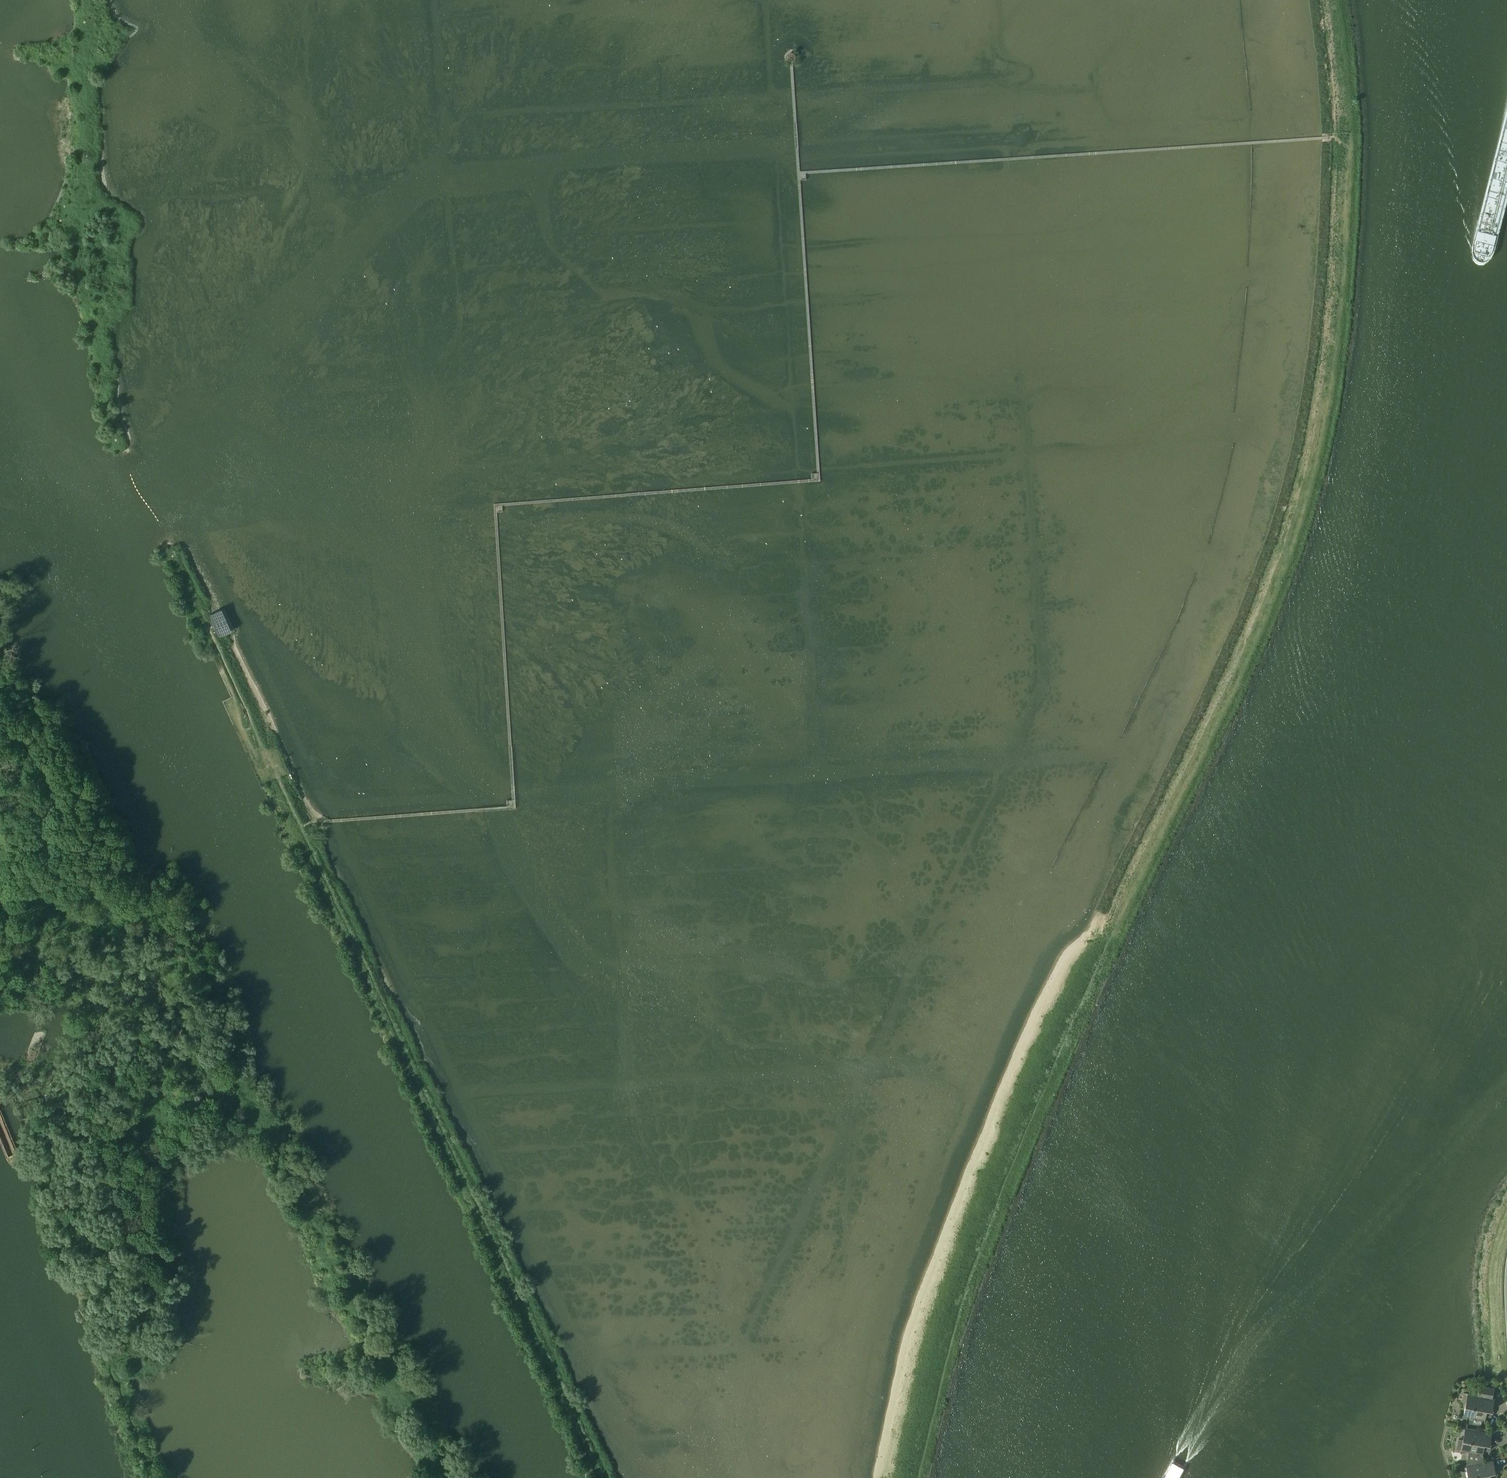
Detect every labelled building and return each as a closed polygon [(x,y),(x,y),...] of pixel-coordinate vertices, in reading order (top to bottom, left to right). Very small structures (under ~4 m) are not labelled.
[(787,55),(786,57),(787,59),(789,61),(791,62),(793,61),(795,59),(796,57),(795,54),(793,53),(791,52),(789,53),(787,55)] [(211,613),(209,613),(210,620),(211,623),(212,626),(212,627),(213,628),(213,629),(218,634),(219,636),(224,633),(228,632),(229,631),(231,630),(221,608),(211,613)] [(1463,1416),(1485,1420),(1486,1416),(1491,1417),(1495,1398),(1493,1398),(1494,1388),(1480,1385),(1478,1395),(1468,1393),(1463,1416)] [(1469,1451),(1472,1464),(1481,1462),(1480,1458),(1481,1454),(1483,1454),(1484,1450),(1489,1451),(1493,1432),(1465,1427),(1463,1440),(1459,1440),(1461,1449),(1461,1450),(1462,1450),(1462,1451),(1465,1451),(1469,1451)] [(1469,1477),(1496,1477),(1497,1477),(1493,1459),(1481,1462),(1472,1464),(1466,1465),(1469,1477)]
